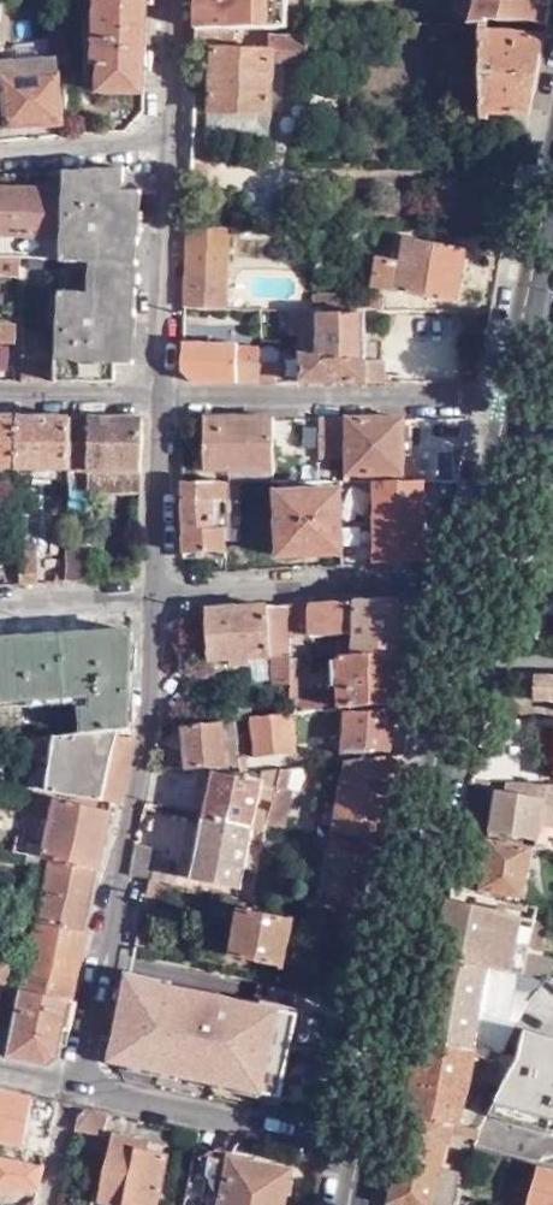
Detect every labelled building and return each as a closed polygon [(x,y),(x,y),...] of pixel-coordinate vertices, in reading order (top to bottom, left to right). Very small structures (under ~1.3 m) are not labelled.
[(144,92),(148,0),(97,0),(93,63),(101,63),(100,90),(144,92)] [(217,26),(197,26),(196,48),(213,49),(211,111),(272,113),(274,59),(309,61),(311,35),(272,33),(271,48),(234,46),(235,26),(217,26)] [(490,33),(490,27),(483,27),(483,108),(530,112),(545,38),(523,36),(490,33)] [(7,78),(60,75),(58,59),(0,63),(0,78),(7,78)] [(60,75),(7,78),(8,126),(61,122),(60,75)] [(528,122),(530,112),(483,108),(482,118),(528,122)] [(271,132),(272,113),(211,111),(211,129),(271,132)] [(110,166),(64,169),(64,189),(62,234),(61,256),(61,262),(58,327),(58,366),(57,380),(102,379),(102,375),(109,177),(110,166)] [(102,379),(116,379),(116,358),(136,358),(141,185),(123,184),(123,166),(110,166),(109,177),(102,375),(102,379)] [(0,186),(0,231),(19,232),(19,254),(29,255),(30,233),(62,234),(64,189),(0,186)] [(216,222),(188,222),(185,304),(211,304),(226,304),(230,223),(216,222)] [(391,227),(375,227),(375,240),(390,240),(391,227)] [(19,254),(19,232),(0,231),(0,253),(19,254)] [(467,244),(407,232),(402,260),(379,255),(373,281),(456,297),(467,244)] [(61,256),(62,234),(30,233),(29,255),(61,256)] [(314,290),(314,303),(385,305),(385,293),(314,290)] [(314,305),(295,305),(295,332),(305,332),(304,350),(322,350),(322,322),(313,322),(314,305)] [(303,350),(303,355),(365,356),(367,309),(322,309),(322,322),(322,350),(304,350),(303,350)] [(0,321),(0,339),(16,340),(16,322),(0,321)] [(58,366),(58,327),(26,326),(25,365),(58,366)] [(239,341),(183,340),(182,365),(195,380),(239,380),(239,343),(239,341)] [(260,345),(239,343),(239,380),(260,380),(260,374),(260,359),(260,345)] [(366,357),(365,356),(303,355),(303,380),(370,380),(369,357),(366,357)] [(370,380),(384,380),(385,358),(369,357),(370,380)] [(282,360),(260,359),(260,374),(260,380),(281,380),(282,360)] [(57,380),(58,366),(25,365),(25,367),(24,379),(57,380)] [(232,466),(277,466),(277,443),(277,414),(208,414),(208,466),(232,466)] [(18,466),(19,428),(20,415),(0,415),(0,466),(3,466),(6,466),(18,466)] [(18,466),(71,467),(72,415),(20,415),(19,428),(18,466)] [(72,415),(71,467),(89,467),(141,469),(143,469),(145,416),(72,415)] [(406,472),(407,415),(323,415),(323,457),(347,457),(348,472),(406,472)] [(232,479),(243,479),(276,479),(277,466),(232,466),(232,479)] [(139,490),(141,469),(89,467),(87,490),(139,490)] [(229,490),(228,479),(185,479),(186,550),(229,549),(229,547),(229,535),(229,524),(228,512),(229,502),(229,490)] [(232,479),(228,479),(229,490),(243,491),(243,479),(232,479)] [(282,553),(345,550),(344,487),(281,489),(282,553)] [(243,491),(229,490),(229,502),(243,501),(243,491)] [(243,501),(229,502),(228,512),(243,512),(243,501)] [(243,512),(228,512),(229,524),(243,523),(243,512)] [(243,523),(229,524),(229,535),(243,535),(243,533),(243,523)] [(378,527),(362,528),(363,561),(382,560),(378,527)] [(258,534),(243,533),(243,535),(243,548),(258,547),(258,534)] [(243,535),(229,535),(229,547),(243,548),(243,535)] [(21,582),(38,580),(38,541),(21,541),(21,558),(21,561),(21,582)] [(68,563),(68,579),(92,577),(92,546),(68,545),(68,563)] [(0,557),(0,583),(8,583),(21,582),(21,561),(21,558),(0,557)] [(418,597),(294,603),(294,636),(315,635),(357,634),(357,639),(341,640),(341,644),(316,644),(294,645),(294,658),(304,658),(348,657),(410,655),(418,597)] [(294,636),(294,603),(207,607),(212,658),(231,657),(231,663),(253,662),(252,656),(274,655),(277,683),(293,682),(294,658),(294,645),(294,636)] [(0,640),(0,690),(85,687),(85,731),(121,728),(132,727),(135,634),(133,632),(0,640)] [(357,639),(357,634),(315,635),(316,644),(341,644),(341,640),(357,639)] [(410,655),(348,657),(340,707),(402,702),(410,655)] [(304,658),(294,658),(293,682),(293,710),(334,707),(334,696),(334,686),(303,689),(304,658)] [(536,699),(536,675),(529,674),(521,674),(520,699),(536,699)] [(536,675),(536,699),(552,700),(552,675),(536,675)] [(396,708),(348,711),(344,752),(390,749),(396,708)] [(296,751),(293,710),(251,715),(255,754),(296,751)] [(239,763),(238,751),(234,717),(193,721),(185,722),(191,767),(239,763)] [(190,768),(239,763),(191,767),(185,722),(190,768)] [(73,733),(71,742),(112,751),(117,737),(121,737),(121,728),(85,731),(73,733)] [(47,789),(61,792),(71,742),(73,733),(30,736),(32,750),(55,749),(47,789)] [(71,742),(61,792),(105,800),(111,767),(128,770),(135,736),(121,737),(117,737),(112,751),(71,742)] [(247,751),(238,751),(239,763),(239,771),(249,769),(247,751)] [(334,829),(386,842),(402,767),(404,755),(347,759),(346,762),(334,829)] [(286,784),(290,766),(279,767),(276,782),(286,784)] [(105,800),(113,801),(120,802),(128,770),(111,767),(105,800)] [(276,782),(279,767),(261,769),(260,779),(263,780),(262,783),(274,788),(276,782)] [(260,779),(216,771),(206,819),(253,828),(262,783),(263,780),(260,779)] [(533,846),(534,840),(537,839),(541,823),(552,825),(552,784),(505,782),(505,791),(498,790),(490,831),(522,837),(521,845),(533,846)] [(30,853),(99,867),(111,808),(58,797),(46,846),(16,840),(14,849),(30,853)] [(272,800),(267,823),(277,825),(282,802),(272,800)] [(153,813),(151,838),(180,840),(182,816),(153,813)] [(241,887),(253,828),(206,819),(194,877),(241,887)] [(326,868),(318,914),(357,922),(370,926),(375,900),(364,897),(373,846),(363,844),(332,837),(326,868)] [(543,870),(548,848),(533,846),(521,845),(489,839),(480,889),(525,897),(531,868),(543,870)] [(158,848),(139,843),(136,853),(157,857),(158,848)] [(39,917),(87,928),(99,867),(30,853),(28,862),(49,867),(39,917)] [(157,857),(136,853),(132,873),(150,877),(165,881),(184,884),(187,873),(170,869),(171,861),(157,857)] [(165,881),(150,877),(144,909),(158,912),(165,881)] [(254,883),(250,899),(261,901),(265,884),(254,881),(254,883)] [(243,897),(250,899),(254,883),(247,882),(243,897)] [(497,908),(450,900),(440,955),(512,970),(522,915),(497,911),(497,908)] [(295,918),(243,907),(233,954),(285,967),(295,918)] [(535,918),(522,915),(512,970),(524,973),(535,918)] [(39,917),(36,930),(84,940),(87,928),(39,917)] [(77,975),(84,940),(36,930),(29,965),(61,973),(77,975)] [(152,937),(139,934),(137,944),(150,947),(152,937)] [(150,947),(137,944),(132,970),(148,974),(154,948),(150,947)] [(512,970),(440,955),(424,1037),(499,1053),(504,1021),(512,1022),(519,988),(542,992),(552,979),(549,978),(524,973),(512,970)] [(8,984),(12,963),(0,961),(0,983),(8,984)] [(73,997),(77,975),(61,973),(29,965),(24,987),(73,997)] [(16,1027),(10,1056),(48,1064),(62,1055),(67,1025),(75,1026),(80,1001),(73,999),(73,997),(24,987),(16,1027)] [(250,999),(205,989),(202,1000),(170,993),(160,1037),(238,1053),(250,999)] [(10,1056),(16,1027),(6,1025),(0,1050),(0,1053),(10,1056)] [(520,1058),(504,1086),(489,1114),(552,1131),(552,1038),(527,1031),(520,1058)] [(496,1060),(501,1053),(499,1053),(424,1037),(409,1115),(431,1119),(451,1123),(456,1124),(461,1125),(474,1054),(496,1060)] [(504,1086),(520,1058),(501,1053),(496,1060),(486,1075),(504,1086)] [(35,1096),(0,1089),(0,1137),(25,1142),(35,1096)] [(110,1113),(110,1112),(102,1110),(87,1108),(79,1113),(76,1128),(106,1135),(110,1113)] [(431,1119),(409,1115),(404,1138),(400,1159),(405,1160),(441,1168),(451,1123),(431,1119)] [(461,1125),(456,1124),(454,1135),(476,1140),(481,1129),(461,1125)] [(125,1204),(156,1204),(168,1152),(141,1147),(142,1138),(116,1133),(101,1198),(125,1204)] [(195,1149),(183,1204),(285,1204),(292,1170),(195,1149)] [(40,1184),(44,1163),(0,1154),(0,1190),(40,1184)] [(468,1173),(441,1168),(405,1160),(400,1159),(392,1201),(411,1204),(461,1204),(468,1173)] [(537,1166),(533,1182),(532,1185),(528,1204),(552,1204),(552,1169),(537,1166)] [(125,1204),(101,1198),(92,1197),(91,1204),(125,1204)]
